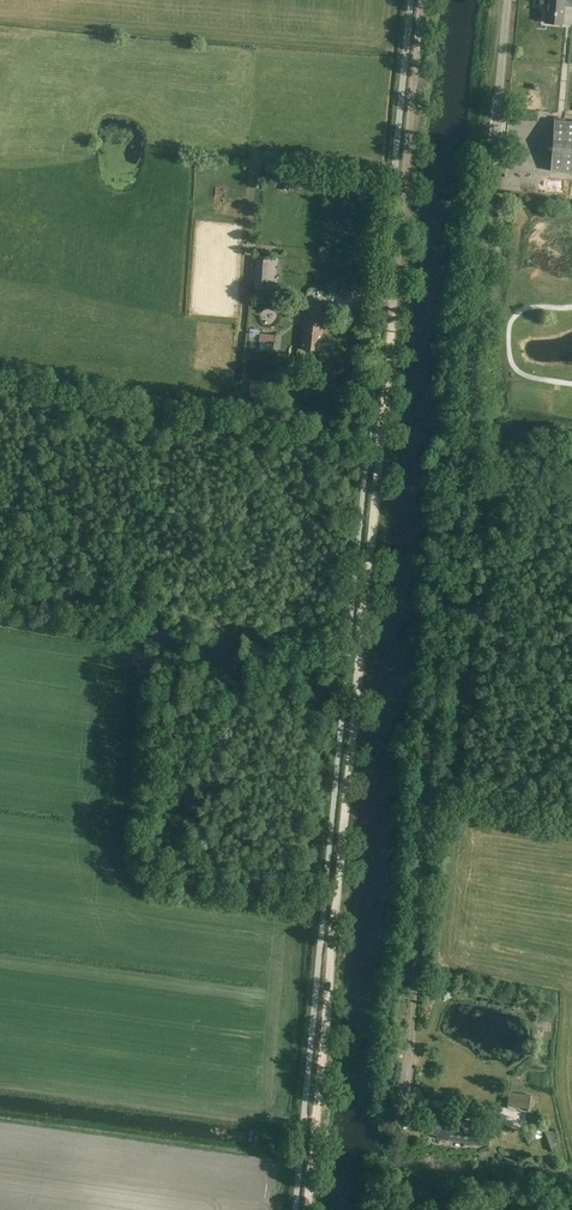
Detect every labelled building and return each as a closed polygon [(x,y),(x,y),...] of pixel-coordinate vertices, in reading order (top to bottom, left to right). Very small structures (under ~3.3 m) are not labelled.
[(544,23),(562,25),(565,0),(545,0),(544,4),(545,4),(544,23)] [(554,122),(551,172),(571,174),(571,123),(554,122)] [(310,177),(285,175),(285,186),(310,187),(310,177)] [(263,281),(264,259),(256,258),(254,289),(266,290),(267,281),(263,281)] [(301,349),(318,351),(321,323),(319,323),(320,318),(322,318),(323,307),(306,305),(301,349)] [(249,342),(274,344),(275,331),(264,330),(264,333),(259,333),(259,329),(250,328),(249,342)] [(269,384),(251,382),(249,398),(268,400),(269,384)] [(507,1092),(506,1105),(527,1107),(529,1095),(507,1092)] [(480,1146),(483,1124),(434,1118),(432,1133),(435,1134),(435,1138),(459,1141),(459,1143),(480,1146)]
